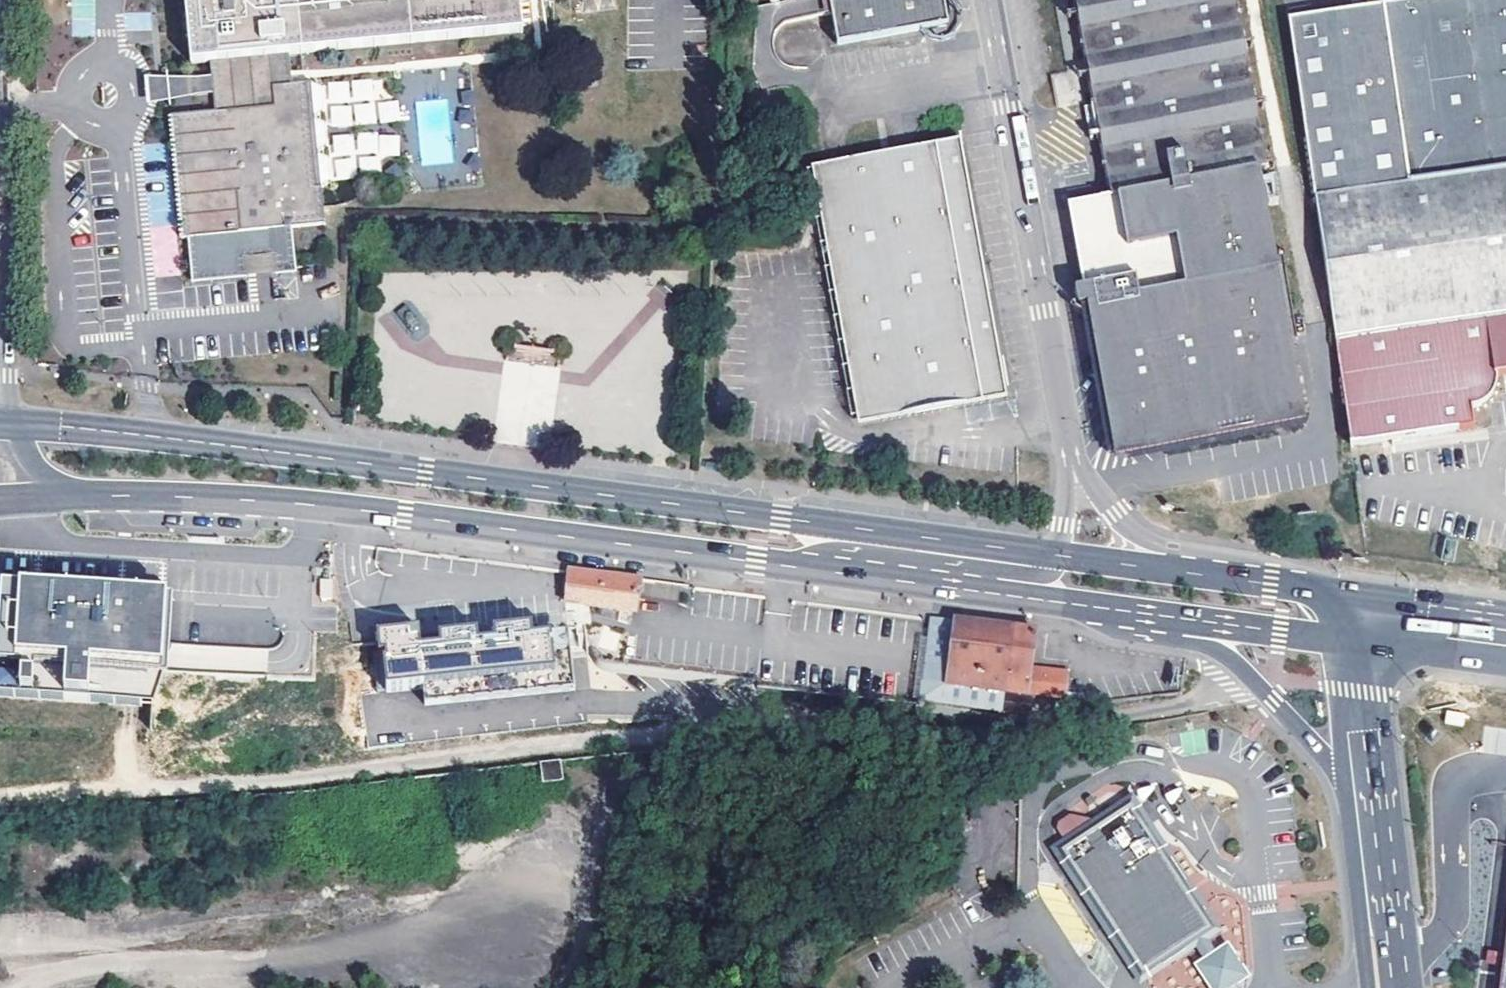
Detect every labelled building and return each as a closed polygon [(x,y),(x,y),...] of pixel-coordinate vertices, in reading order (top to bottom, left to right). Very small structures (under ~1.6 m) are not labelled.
[(316,93),(309,93),(304,60),(540,37),(536,0),(184,0),(190,75),(211,73),(212,88),(202,89),(204,105),(213,104),(214,124),(168,127),(180,249),(213,246),(215,261),(243,259),(241,243),(338,230),(334,191),(327,192),(316,93)] [(845,50),(953,32),(948,0),(837,0),(845,50)] [(1306,426),(1266,169),(1269,169),(1241,0),(1079,0),(1113,207),(1121,206),(1124,220),(1135,288),(1093,295),(1079,298),(1082,315),(1091,314),(1114,456),(1306,426)] [(1378,10),(1392,8),(1415,172),(1505,163),(1505,0),(1377,0),(1378,10)] [(1415,172),(1392,8),(1378,10),(1285,23),(1355,459),(1444,445),(1478,440),(1475,419),(1485,415),(1495,406),(1497,398),(1497,385),(1505,384),(1505,163),(1415,172)] [(1051,74),(1056,106),(1081,102),(1075,70),(1051,74)] [(204,105),(202,89),(165,92),(166,108),(204,105)] [(323,93),(316,93),(327,192),(334,191),(323,93)] [(940,152),(817,171),(858,421),(915,412),(980,402),(940,152)] [(1093,295),(1135,288),(1124,220),(1121,206),(1113,207),(1074,214),(1085,282),(1093,295)] [(294,274),(292,253),(273,256),(275,275),(294,274)] [(238,276),(237,263),(212,265),(213,278),(238,276)] [(565,602),(632,610),(635,580),(567,572),(566,584),(565,602)] [(642,581),(635,580),(632,610),(640,611),(643,582),(642,581)] [(164,677),(168,601),(20,593),(16,669),(68,672),(66,706),(89,708),(91,673),(164,677)] [(945,669),(949,669),(954,621),(950,621),(950,625),(942,624),(930,623),(926,666),(945,668),(945,669)] [(1029,669),(1034,631),(956,622),(954,621),(949,669),(1005,677),(1001,712),(1064,705),(1067,674),(1029,669)] [(556,674),(423,688),(425,705),(575,691),(569,628),(552,630),(552,638),(556,674)] [(384,662),(386,691),(423,688),(556,674),(552,638),(533,640),(532,629),(495,633),(496,643),(479,645),(477,634),(440,638),(441,649),(420,651),(419,632),(378,636),(379,655),(385,654),(386,662),(384,662)] [(562,782),(560,762),(541,764),(544,784),(562,782)] [(1160,852),(1165,852),(1131,800),(1093,825),(1096,830),(1131,806),(1160,852)] [(1160,963),(1168,964),(1195,947),(1204,940),(1214,934),(1214,927),(1201,907),(1196,907),(1184,889),(1185,882),(1165,852),(1160,852),(1131,806),(1096,830),(1093,825),(1090,821),(1069,816),(1059,823),(1057,830),(1063,841),(1076,861),(1072,864),(1141,971),(1158,960),(1160,963)] [(1139,984),(1168,964),(1160,963),(1158,960),(1141,971),(1072,864),(1076,861),(1063,841),(1050,850),(1139,984)] [(1201,907),(1185,882),(1184,889),(1196,907),(1201,907)] [(1204,940),(1195,947),(1205,962),(1197,967),(1211,987),(1226,987),(1243,976),(1225,949),(1214,956),(1204,940)]
